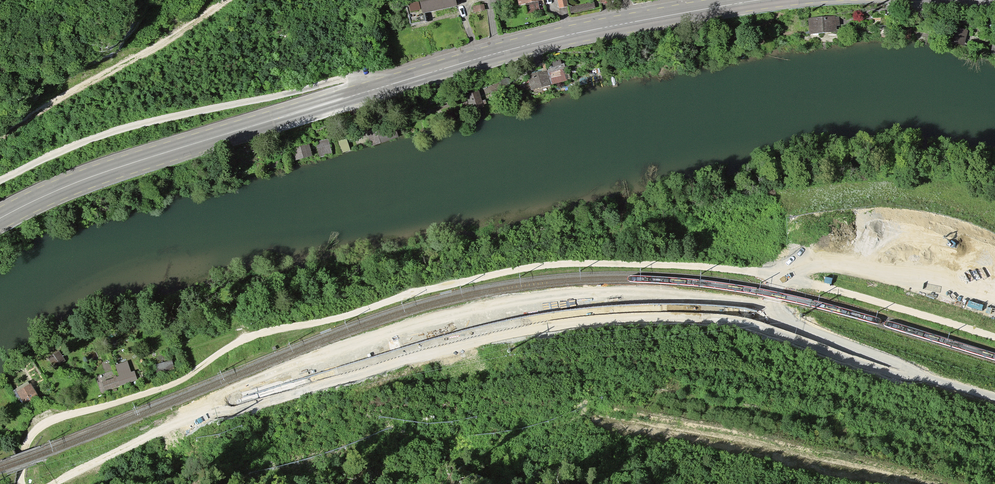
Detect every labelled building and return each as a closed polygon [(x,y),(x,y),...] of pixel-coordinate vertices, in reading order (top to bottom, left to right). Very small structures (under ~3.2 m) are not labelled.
[(423,14),(457,6),(456,0),(420,0),(423,14)] [(559,9),(568,7),(567,0),(557,0),(559,9)] [(835,17),(809,20),(810,31),(836,29),(835,17)] [(966,31),(951,28),(948,38),(963,42),(966,31)] [(555,70),(530,76),(532,85),(557,79),(555,70)] [(478,92),(469,95),(472,104),(481,100),(478,92)] [(327,140),(318,142),(320,152),(330,150),(327,140)] [(307,144),(293,149),(296,159),(311,154),(307,144)] [(277,156),(260,161),(263,171),(280,166),(277,156)] [(55,367),(64,361),(58,352),(49,358),(55,367)] [(156,366),(158,374),(174,369),(171,361),(156,366)] [(102,382),(104,391),(137,380),(134,372),(102,382)] [(36,397),(29,385),(18,391),(26,404),(36,397)]
